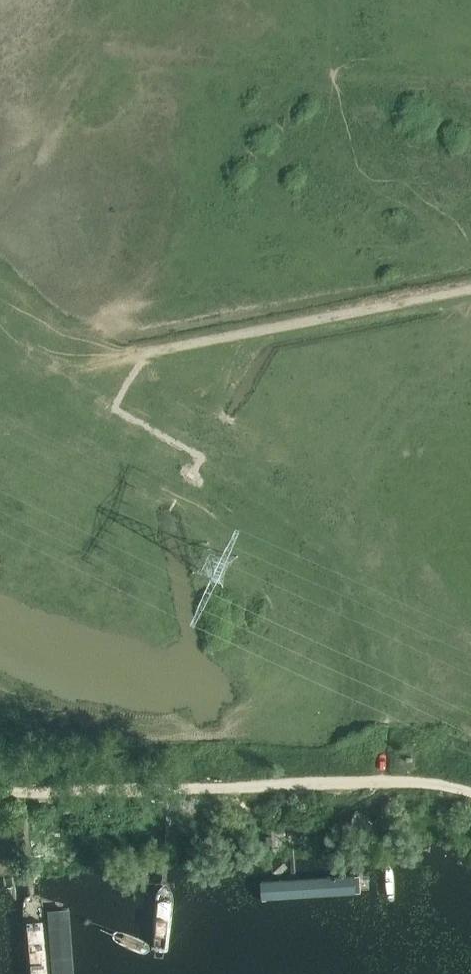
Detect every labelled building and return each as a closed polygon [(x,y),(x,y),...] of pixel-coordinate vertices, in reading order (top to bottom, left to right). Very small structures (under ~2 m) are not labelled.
[(376,881),(372,853),(277,866),(238,871),(242,899),(376,881)] [(165,878),(152,879),(157,957),(182,956),(177,877),(165,878)] [(45,889),(31,890),(19,892),(27,973),(53,973),(52,967),(45,889)] [(86,897),(68,898),(74,973),(93,973),(86,897)]
